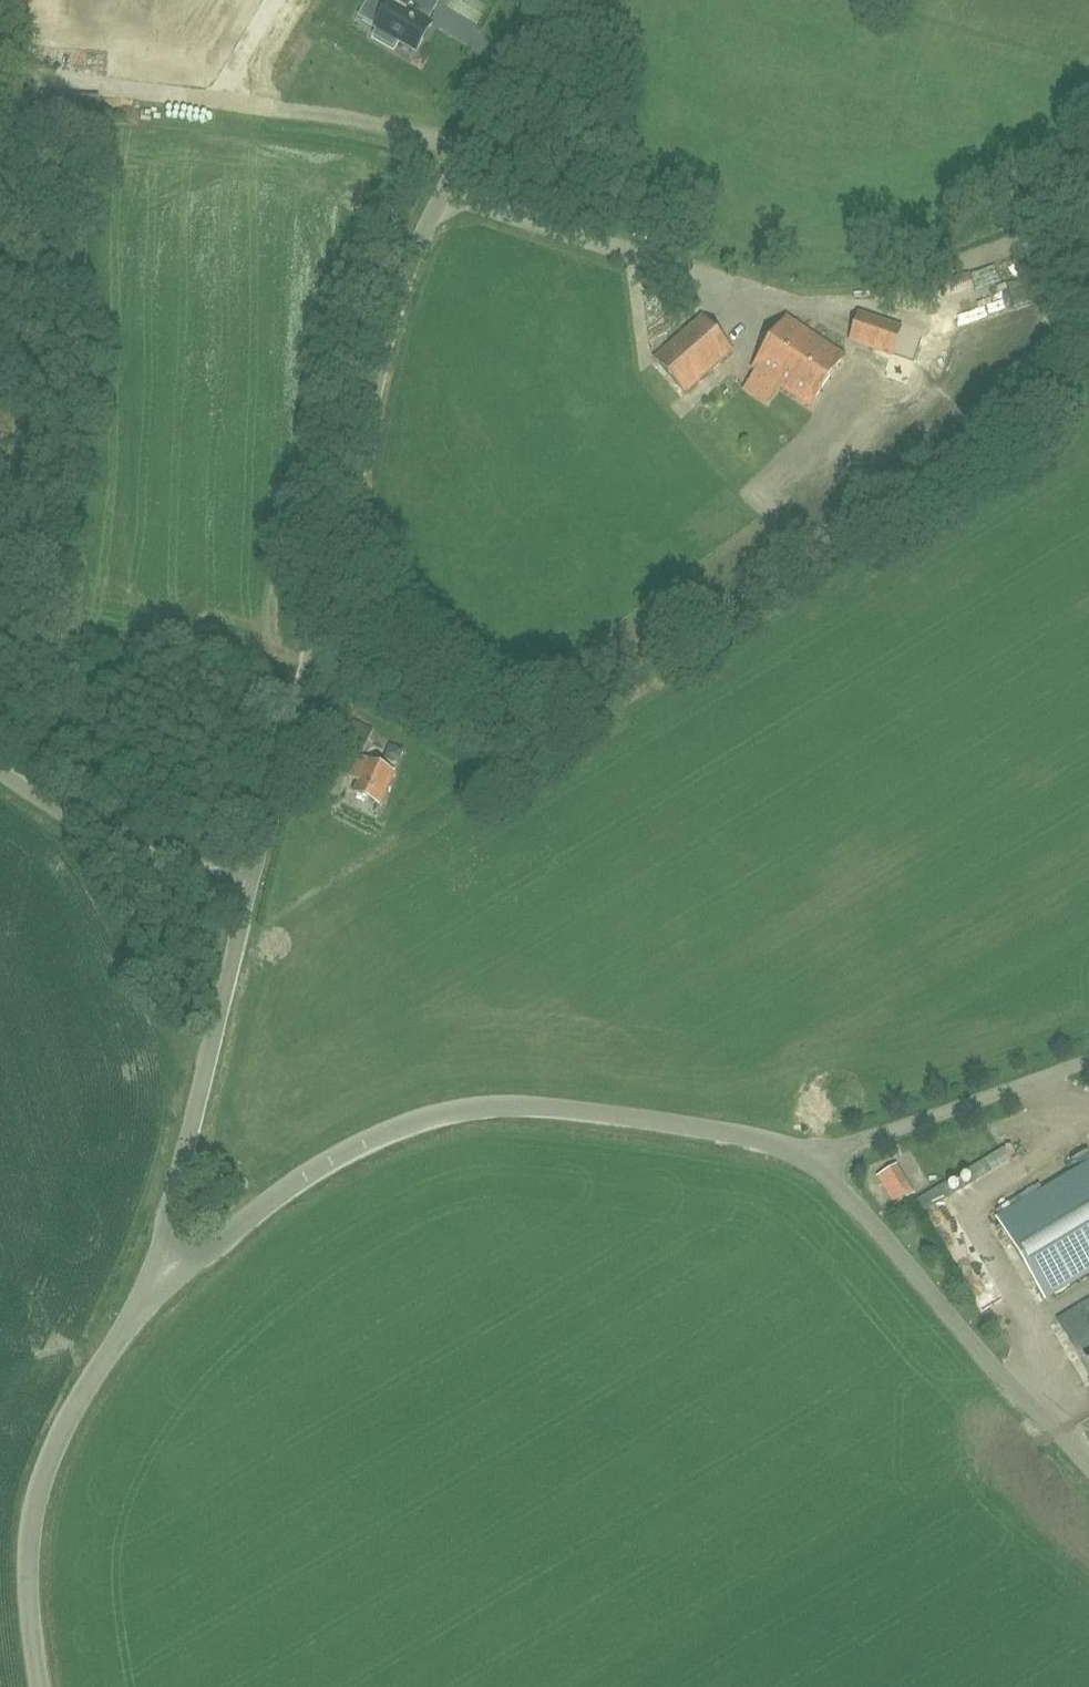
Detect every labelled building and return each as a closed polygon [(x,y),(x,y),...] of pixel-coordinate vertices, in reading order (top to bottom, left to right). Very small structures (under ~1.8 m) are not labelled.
[(432,25),(406,10),(412,0),(381,0),(389,4),(375,27),(416,51),(432,25)] [(96,91),(78,94),(80,106),(98,103),(96,91)] [(860,316),(851,341),(891,355),(900,330),(860,316)] [(702,319),(655,360),(684,393),(731,352),(702,319)] [(787,320),(754,369),(810,407),(843,357),(787,320)] [(731,404),(747,398),(737,368),(720,373),(731,404)] [(802,454),(801,434),(789,434),(790,455),(802,454)] [(341,745),(362,754),(374,729),(353,720),(341,745)] [(359,781),(354,793),(380,805),(395,773),(361,757),(351,778),(359,781)] [(1081,1029),(1088,1041),(1088,1023),(1081,1029)] [(879,1176),(896,1204),(912,1195),(896,1167),(879,1176)] [(995,1221),(1040,1301),(1088,1273),(1088,1168),(995,1221)] [(1076,1312),(1056,1325),(1088,1378),(1088,1304),(1076,1312)]
